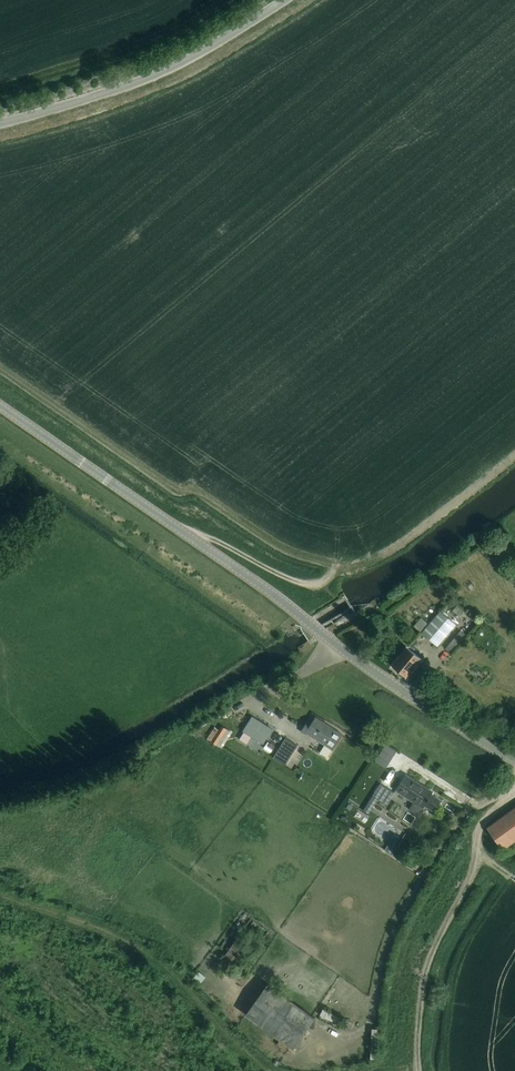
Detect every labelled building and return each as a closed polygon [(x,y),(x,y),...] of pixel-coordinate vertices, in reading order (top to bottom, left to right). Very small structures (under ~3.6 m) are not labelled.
[(467,593),(458,602),(467,610),(476,602),(467,593)] [(476,603),(470,614),(476,618),(482,607),(476,603)] [(428,620),(436,612),(430,606),(422,614),(428,620)] [(437,646),(444,637),(456,624),(440,610),(421,632),(437,646)] [(420,631),(428,623),(421,617),(414,626),(420,631)] [(463,642),(476,626),(469,620),(456,636),(463,642)] [(406,677),(422,658),(406,646),(391,665),(406,677)] [(272,728),(252,716),(243,730),(263,743),(272,728)] [(327,724),(316,717),(316,716),(312,722),(308,720),(301,731),(305,734),(306,732),(332,749),(342,734),(342,733),(341,735),(327,726),(328,724),(327,724)] [(230,730),(221,725),(218,729),(214,726),(209,734),(207,732),(204,737),(207,738),(211,740),(210,741),(219,746),(230,730)] [(285,765),(297,745),(285,737),(273,757),(285,765)] [(275,745),(268,741),(264,748),(270,752),(275,745)] [(452,781),(472,794),(477,786),(457,773),(452,781)] [(400,783),(396,790),(414,801),(409,808),(418,814),(424,804),(433,809),(439,799),(431,794),(432,791),(418,782),(406,774),(400,783)] [(386,803),(394,791),(380,783),(373,794),(378,798),(386,803)] [(339,803),(346,794),(342,791),(336,801),(339,803)] [(373,794),(363,809),(369,813),(370,811),(375,804),(378,798),(373,794)] [(514,842),(514,807),(486,828),(503,851),(514,842)] [(390,845),(386,850),(392,854),(395,848),(390,845)] [(293,1047),(314,1017),(268,984),(246,1014),(293,1047)] [(331,998),(328,1005),(350,1014),(353,1006),(331,998)] [(338,1028),(343,1018),(323,1008),(318,1018),(338,1028)]
